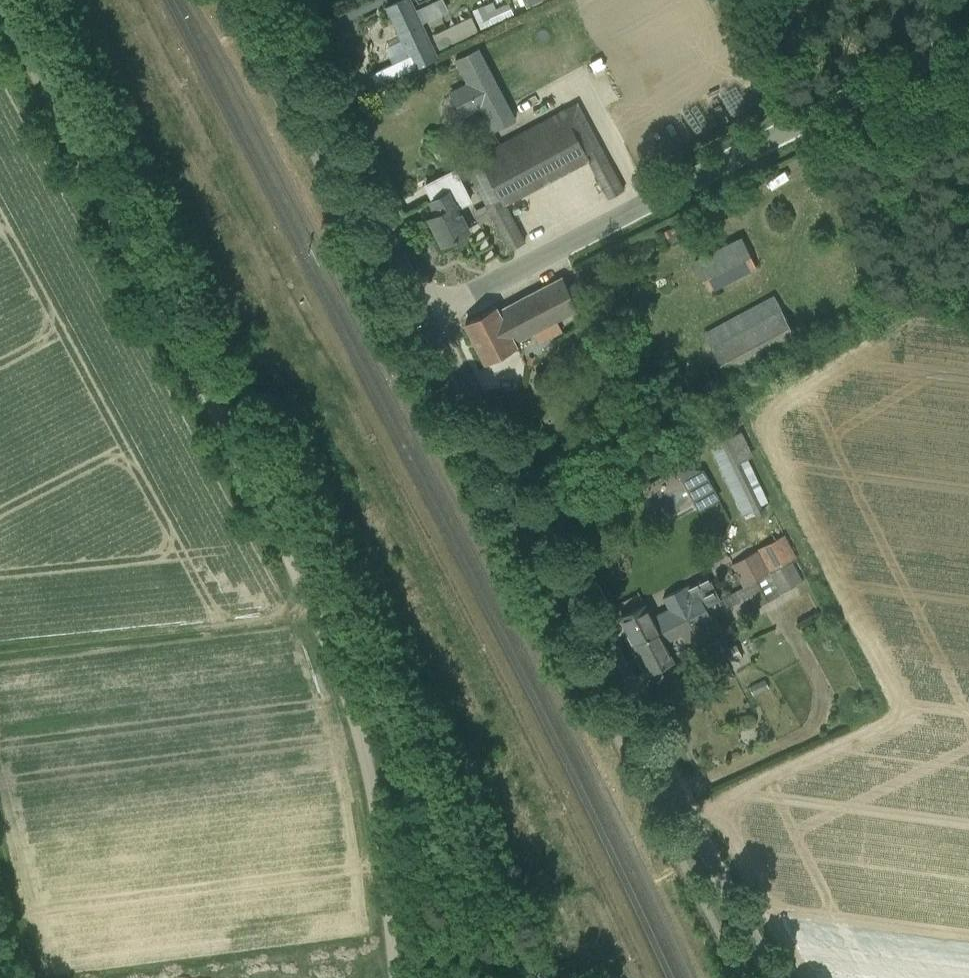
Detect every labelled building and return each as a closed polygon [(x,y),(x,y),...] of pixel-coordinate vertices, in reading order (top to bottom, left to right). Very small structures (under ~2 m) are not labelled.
[(415,68),(440,56),(414,0),(406,0),(387,9),(378,13),(378,14),(359,23),(366,37),(386,28),(384,23),(392,20),(409,55),(392,64),(398,76),(415,68)] [(487,12),(484,5),(483,5),(472,10),(481,28),(514,13),(509,3),(496,8),(487,12)] [(431,34),(438,48),(479,28),(472,14),(431,34)] [(325,37),(315,43),(319,51),(329,46),(325,37)] [(482,45),(455,57),(465,83),(449,89),(460,116),(480,108),(490,131),(514,121),(482,45)] [(599,75),(610,70),(607,64),(604,65),(600,57),(592,60),(599,75)] [(513,249),(525,242),(505,204),(589,159),(600,180),(610,197),(624,190),(615,172),(578,103),(464,164),(510,250),(513,249)] [(684,142),(722,127),(717,114),(692,124),(689,118),(676,123),(684,142)] [(470,199),(462,184),(430,201),(437,214),(430,217),(443,244),(469,231),(456,205),(470,199)] [(664,231),(667,238),(672,235),(669,229),(664,231)] [(742,237),(694,260),(710,292),(757,269),(742,237)] [(580,309),(563,277),(499,310),(497,307),(466,323),(486,362),(518,346),(516,342),(580,309)] [(774,295),(704,333),(729,380),(799,342),(774,295)] [(595,446),(609,440),(604,428),(590,434),(595,446)] [(743,515),(754,509),(757,515),(763,512),(761,506),(728,438),(710,446),(743,515)] [(677,470),(699,510),(719,499),(704,470),(681,468),(677,470)] [(785,536),(759,550),(733,563),(744,586),(792,560),(797,557),(785,536)] [(804,580),(792,560),(744,586),(756,608),(804,580)] [(652,617),(645,605),(622,617),(634,640),(705,605),(693,582),(664,597),(670,608),(652,617)] [(688,646),(713,635),(707,622),(713,619),(705,605),(634,640),(650,672),(674,660),(664,643),(681,634),(688,646)] [(723,635),(709,641),(715,653),(718,652),(723,664),(734,659),(735,661),(742,658),(736,644),(728,647),(723,635)] [(732,673),(728,664),(721,667),(725,676),(732,673)] [(754,696),(769,688),(764,678),(749,687),(754,696)]
